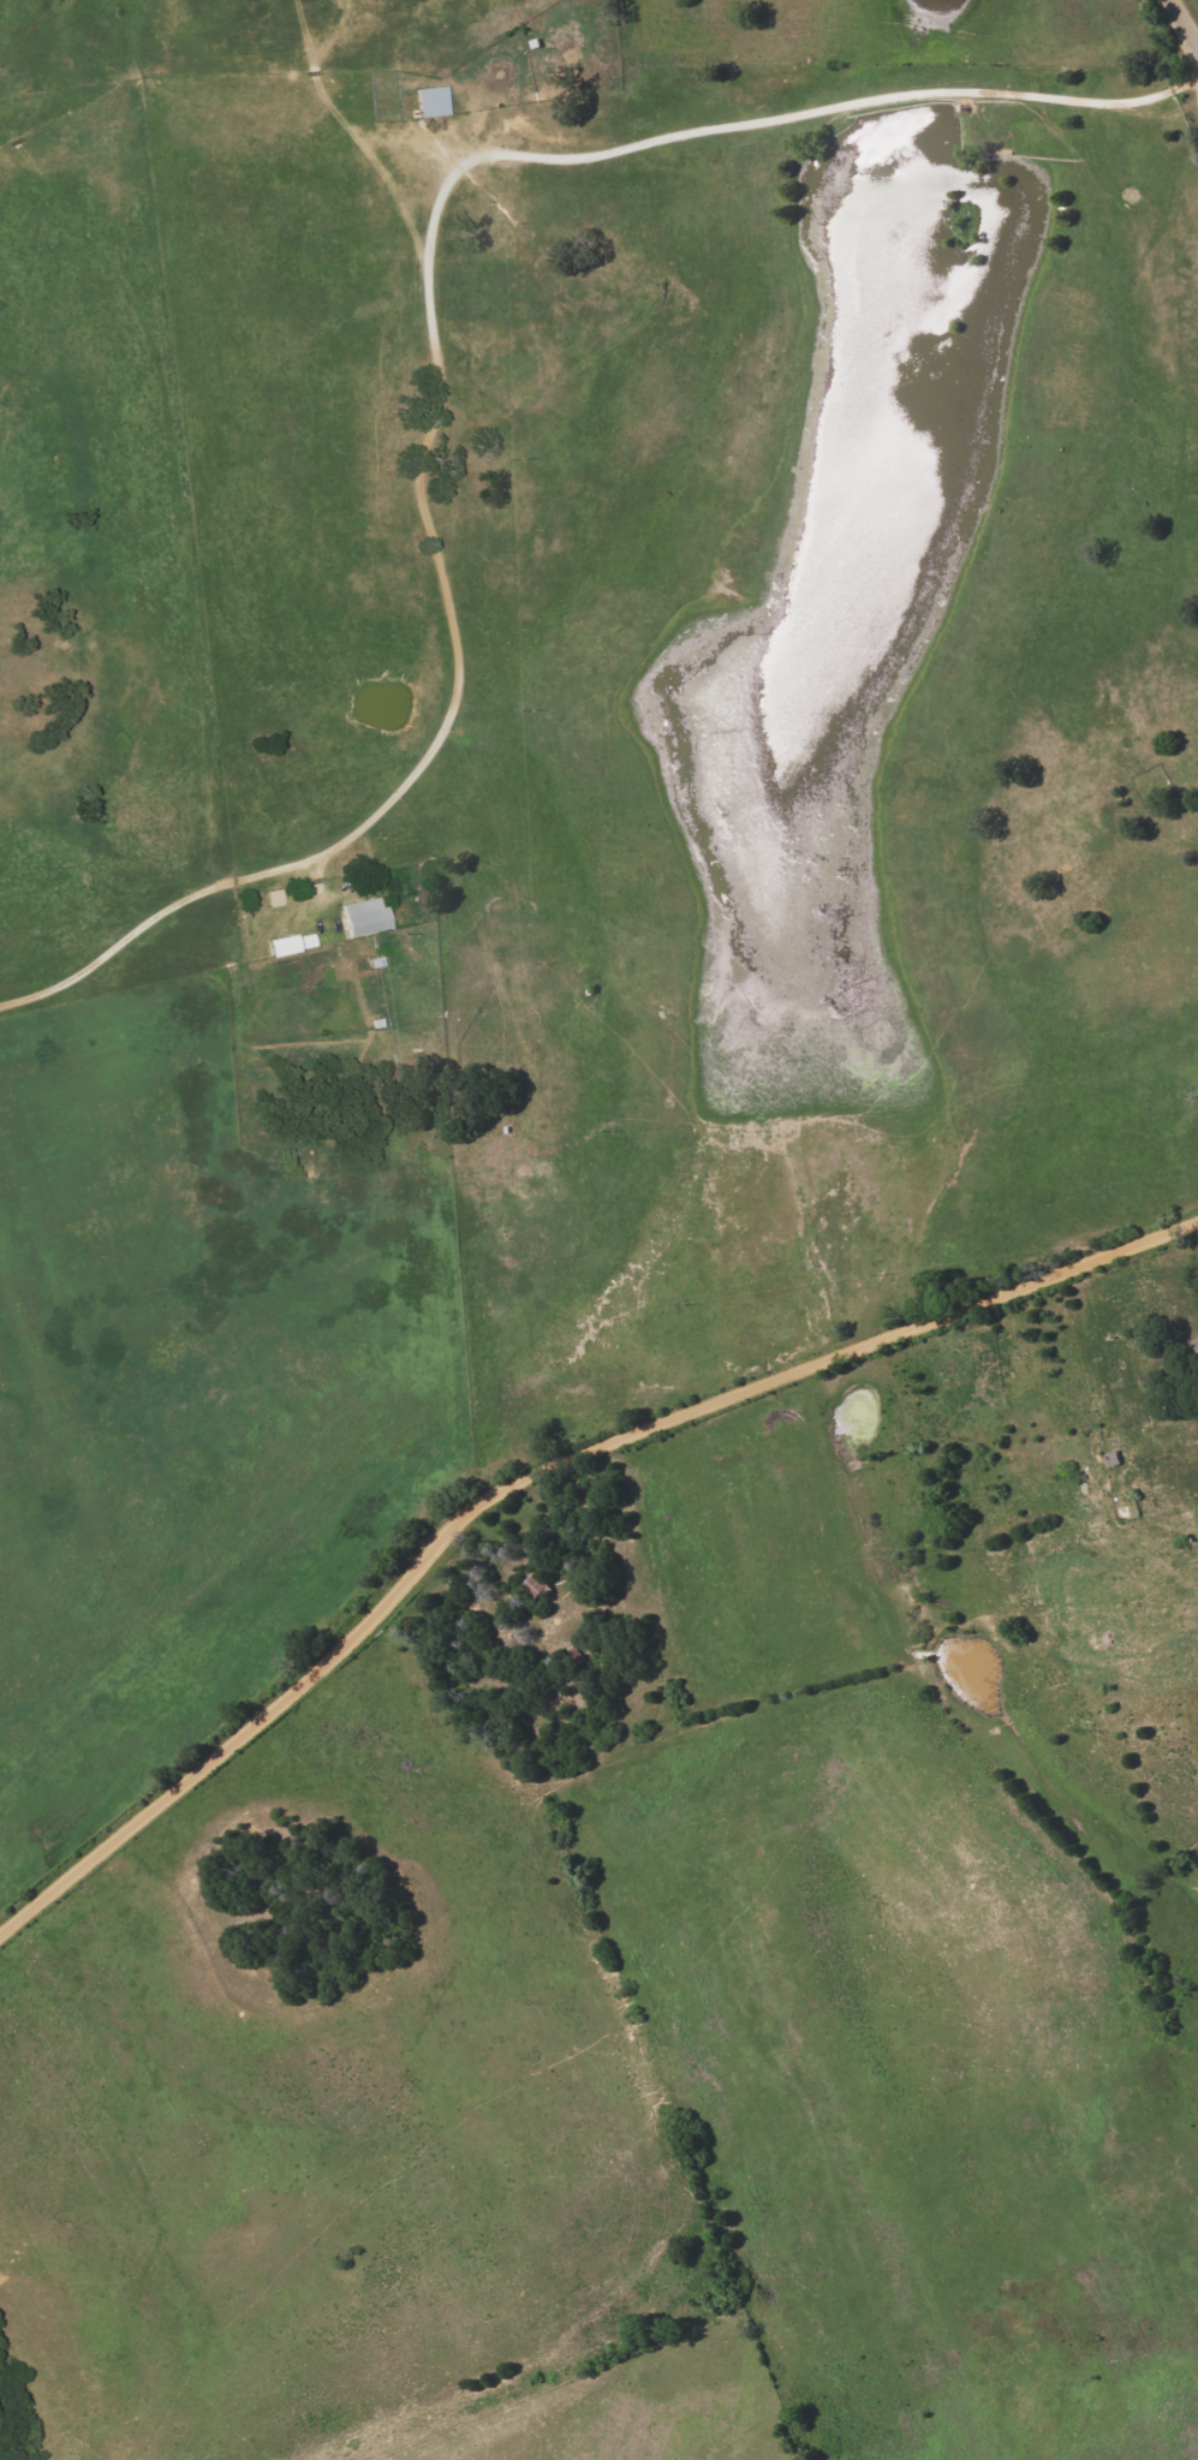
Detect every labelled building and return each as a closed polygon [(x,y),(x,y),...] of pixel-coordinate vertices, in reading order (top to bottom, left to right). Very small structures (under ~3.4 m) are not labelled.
[(385,928),(378,896),(338,904),(345,936),(385,928)]
